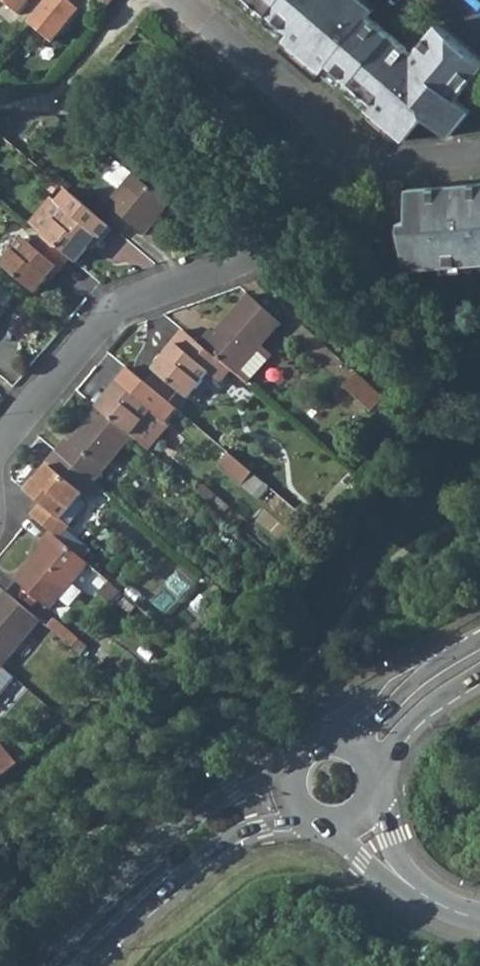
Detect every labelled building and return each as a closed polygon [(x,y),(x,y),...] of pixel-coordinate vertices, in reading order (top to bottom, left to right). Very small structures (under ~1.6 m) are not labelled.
[(20,14),(30,3),(41,12),(51,0),(3,0),(20,14)] [(81,12),(74,6),(67,0),(51,0),(41,12),(31,24),(55,43),(81,12)] [(87,5),(81,0),(79,0),(74,6),(81,12),(87,5)] [(87,5),(98,15),(111,0),(91,0),(87,5)] [(289,37),(245,0),(243,0),(237,8),(282,46),(289,37)] [(289,37),(282,46),(319,77),(327,68),(373,108),(366,115),(390,135),(403,146),(426,120),(450,139),(470,116),(456,105),(461,99),(466,93),(479,76),(479,65),(438,29),(412,60),(367,22),(373,14),(357,0),(245,0),(289,37)] [(378,8),(368,0),(357,0),(373,14),(378,8)] [(319,77),(282,46),(278,51),(315,82),(319,77)] [(366,115),(373,108),(327,68),(319,77),(366,115)] [(475,100),(479,94),(479,76),(466,93),(475,101),(475,100)] [(366,115),(362,120),(376,132),(385,140),(390,135),(366,115)] [(112,210),(107,206),(97,218),(111,230),(121,238),(131,227),(144,239),(174,204),(139,175),(135,172),(126,164),(113,180),(128,193),(112,210)] [(474,266),(479,265),(479,187),(410,195),(413,225),(406,225),(410,257),(412,273),(442,269),(474,266)] [(97,218),(86,209),(68,193),(58,204),(53,200),(30,226),(44,238),(70,260),(76,264),(85,253),(89,256),(111,230),(97,218)] [(413,225),(410,195),(403,196),(406,225),(413,225)] [(401,259),(410,257),(406,225),(398,227),(401,259)] [(24,240),(2,266),(35,295),(47,280),(50,284),(70,260),(44,238),(34,249),(24,240)] [(442,269),(444,278),(475,275),(474,266),(442,269)] [(5,309),(15,298),(0,285),(0,304),(5,309)] [(287,326),(257,298),(219,336),(215,333),(203,346),(213,355),(235,374),(252,388),(277,362),(266,352),(272,345),(270,344),(287,326)] [(203,346),(185,331),(165,355),(167,358),(156,372),(190,402),(212,375),(225,385),(235,374),(213,355),(203,346)] [(177,411),(127,368),(107,391),(110,394),(97,408),(131,437),(149,452),(171,426),(167,422),(177,411)] [(343,389),(371,416),(384,402),(356,375),(343,389)] [(85,422),(89,425),(74,443),(70,440),(68,438),(56,452),(93,483),(131,437),(97,408),(85,422)] [(89,425),(85,422),(70,440),(74,443),(89,425)] [(45,465),(47,466),(80,495),(95,508),(106,494),(93,483),(56,452),(45,465)] [(252,475),(236,462),(234,459),(226,469),(244,485),(252,475)] [(66,525),(59,519),(80,495),(47,466),(35,481),(33,479),(23,490),(41,505),(31,518),(49,533),(55,538),(66,525)] [(252,475),(244,485),(262,500),(270,490),(252,475)] [(47,608),(85,563),(55,538),(49,533),(38,546),(40,548),(44,551),(28,570),(25,567),(13,580),(47,608)] [(25,567),(28,570),(44,551),(40,548),(25,567)] [(88,591),(77,582),(55,609),(65,617),(88,591)] [(109,603),(119,592),(108,583),(99,593),(109,603)] [(38,621),(4,592),(0,597),(0,665),(38,621)] [(53,619),(45,628),(80,657),(88,648),(53,619)] [(12,678),(0,668),(0,692),(12,678)] [(13,766),(0,751),(0,777),(13,766)]
